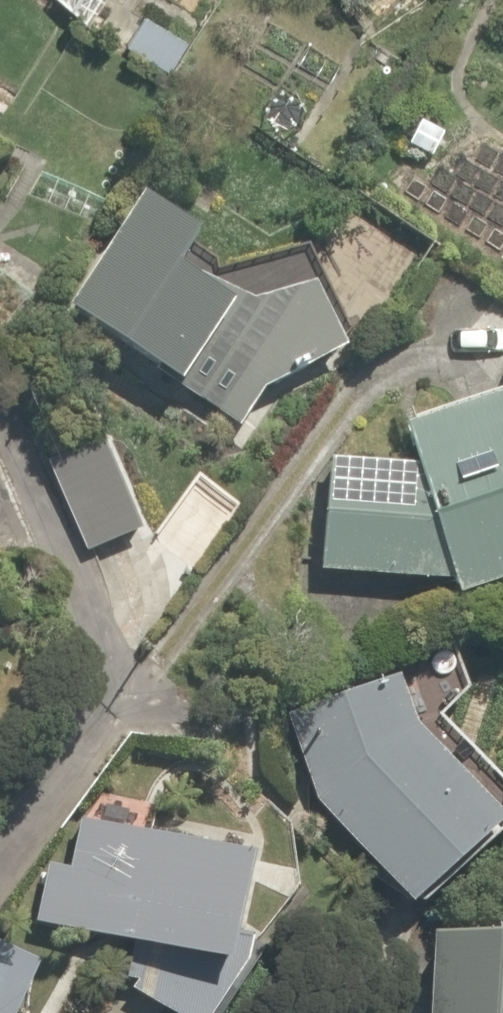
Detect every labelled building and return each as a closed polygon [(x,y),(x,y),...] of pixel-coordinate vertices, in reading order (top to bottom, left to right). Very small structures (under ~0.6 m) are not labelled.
[(129,43),(171,68),(187,41),(145,16),(129,43)] [(263,117),(290,135),(308,109),(280,91),(263,117)] [(400,144),(432,157),(441,136),(409,123),(400,144)] [(69,315),(240,428),(265,390),(348,348),(316,284),(255,301),(185,268),(195,252),(135,213),(69,315)] [(456,597),(502,583),(502,396),(502,397),(404,428),(416,464),(330,458),(321,571),(451,582),(456,597)] [(48,462),(87,552),(142,529),(103,439),(48,462)] [(315,802),(411,908),(502,825),(415,727),(399,677),(288,714),(315,802)] [(168,1012),(215,1012),(248,963),(254,937),(237,933),(253,857),(81,820),(70,869),(47,865),(35,922),(133,944),(126,977),(136,980),(133,990),(168,1012)] [(433,937),(429,1012),(502,1012),(502,941),(433,937)] [(42,960),(0,940),(0,1012),(17,1012),(42,960)]
